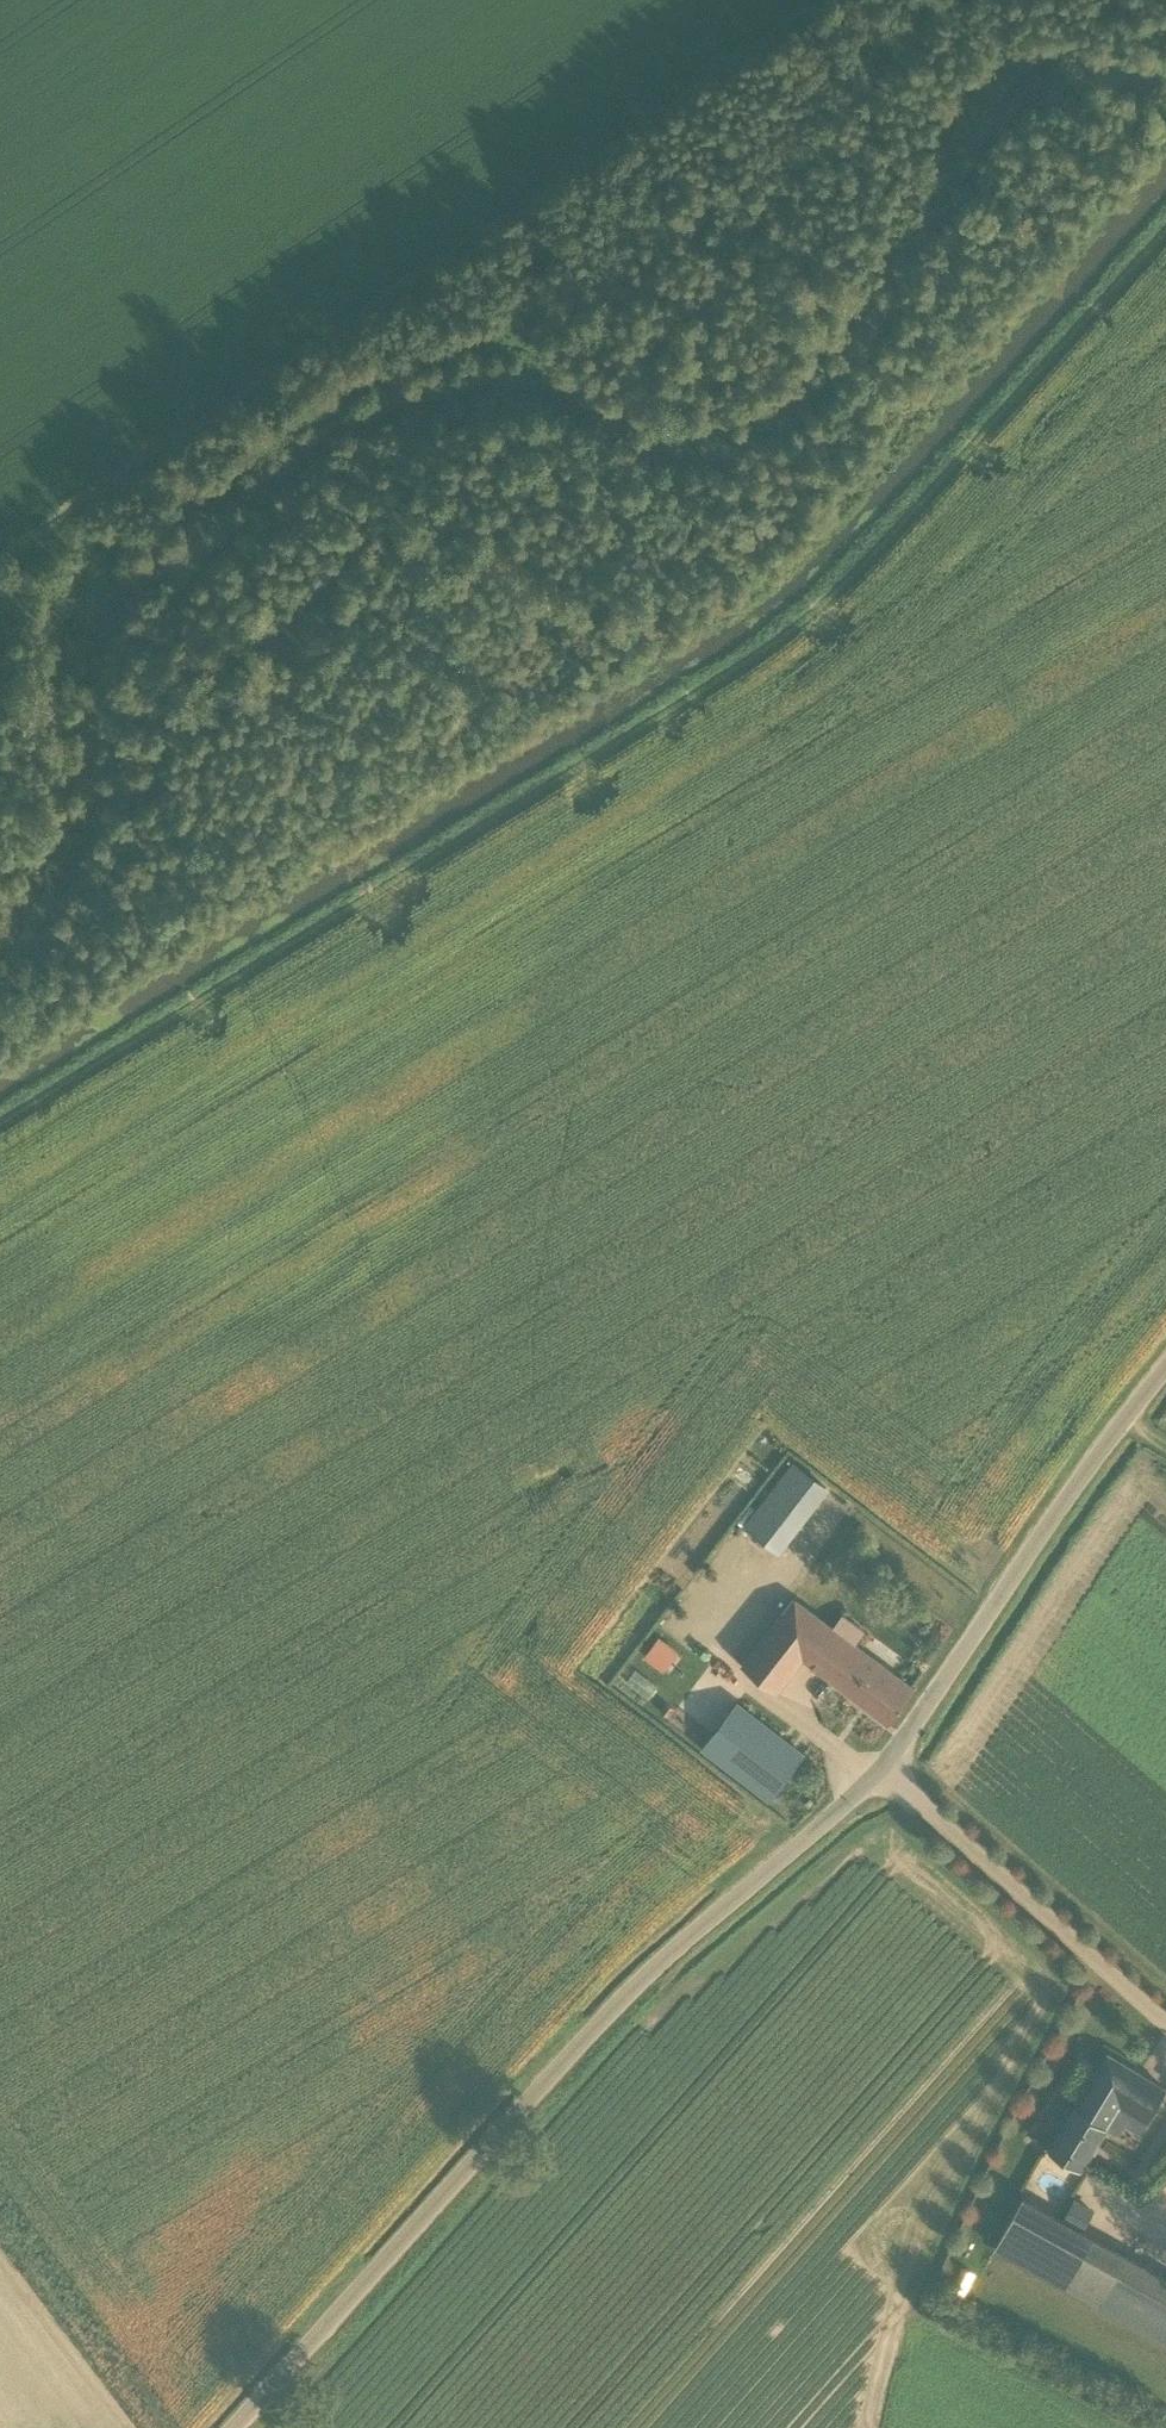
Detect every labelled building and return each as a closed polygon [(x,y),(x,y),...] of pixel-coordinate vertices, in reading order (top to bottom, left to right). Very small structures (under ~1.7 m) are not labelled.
[(779,1552),(828,1489),(796,1464),(747,1527),(779,1552)] [(795,1601),(771,1583),(718,1643),(743,1665),(778,1692),(804,1659),(888,1724),(916,1688),(857,1643),(865,1633),(843,1616),(835,1627),(797,1598),(795,1601)] [(771,1801),(805,1755),(738,1704),(703,1749),(771,1801)] [(1165,2092),(1165,2089),(1107,2051),(1048,2147),(1081,2170),(1121,2105),(1148,2122),(1165,2092)] [(1165,2342),(1165,2282),(1020,2201),(995,2246),(1165,2342)]
